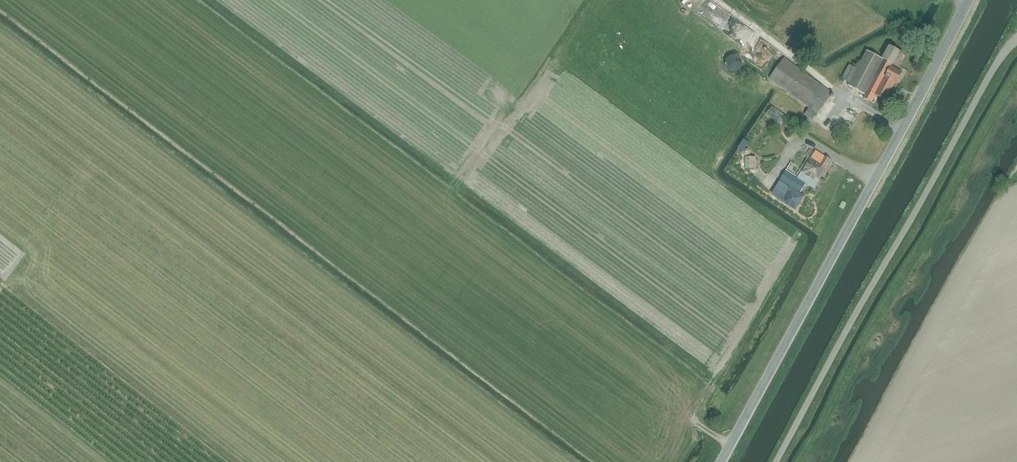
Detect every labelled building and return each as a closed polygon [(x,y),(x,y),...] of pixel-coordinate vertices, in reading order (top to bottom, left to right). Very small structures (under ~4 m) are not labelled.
[(848,86),(864,95),(865,95),(864,98),(872,102),(876,95),(885,100),(895,83),(897,84),(903,73),(891,66),(892,64),(897,67),(904,55),(890,47),(889,48),(883,59),(880,58),(867,50),(857,69),(850,65),(842,79),(850,83),(848,86)] [(742,66),(743,64),(742,63),(742,61),(741,60),(740,59),(739,58),(738,57),(737,56),(735,56),(734,56),(732,56),(731,56),(729,57),(728,58),(727,59),(726,60),(726,61),(725,63),(725,64),(725,66),(726,67),(726,69),(727,70),(728,71),(729,72),(731,72),(732,73),(733,73),(735,73),(736,73),(737,72),(739,71),(740,71),(741,69),(742,68),(742,67),(742,66)] [(833,94),(791,64),(785,60),(770,80),(810,109),(806,115),(813,121),(833,94)] [(781,123),(785,116),(772,107),(767,114),(781,123)] [(829,159),(834,151),(820,142),(815,150),(829,159)] [(818,183),(832,162),(815,151),(798,179),(788,173),(793,164),(791,163),(786,171),(785,171),(779,181),(781,182),(772,196),(796,211),(804,197),(800,194),(806,184),(813,189),(817,182),(818,183)] [(756,172),(756,159),(746,159),(745,172),(756,172)]
